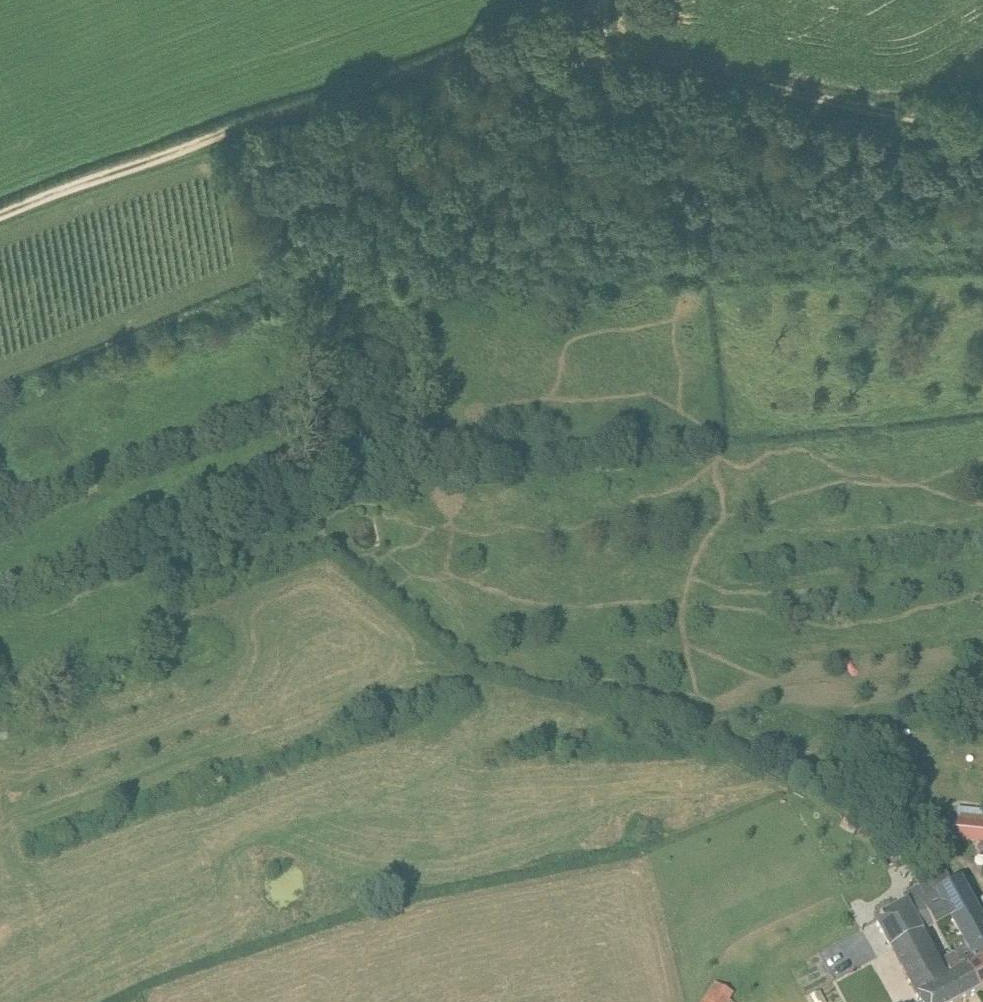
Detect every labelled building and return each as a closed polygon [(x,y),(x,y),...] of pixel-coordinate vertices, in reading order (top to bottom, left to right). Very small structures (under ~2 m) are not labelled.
[(953,839),(972,841),(974,824),(954,822),(953,839)] [(883,856),(889,867),(897,863),(892,852),(883,856)] [(980,992),(982,990),(982,922),(960,880),(933,894),(926,883),(920,886),(925,898),(920,900),(933,925),(934,927),(935,928),(949,920),(964,947),(951,954),(957,966),(960,965),(965,974),(980,992)] [(876,920),(891,948),(933,925),(920,900),(925,898),(920,886),(902,896),(906,904),(876,920)] [(951,954),(938,960),(923,932),(934,927),(933,925),(891,948),(920,1001),(962,1001),(980,992),(965,974),(960,965),(957,966),(951,954)] [(724,970),(704,1001),(727,1001),(740,980),(724,970)]
